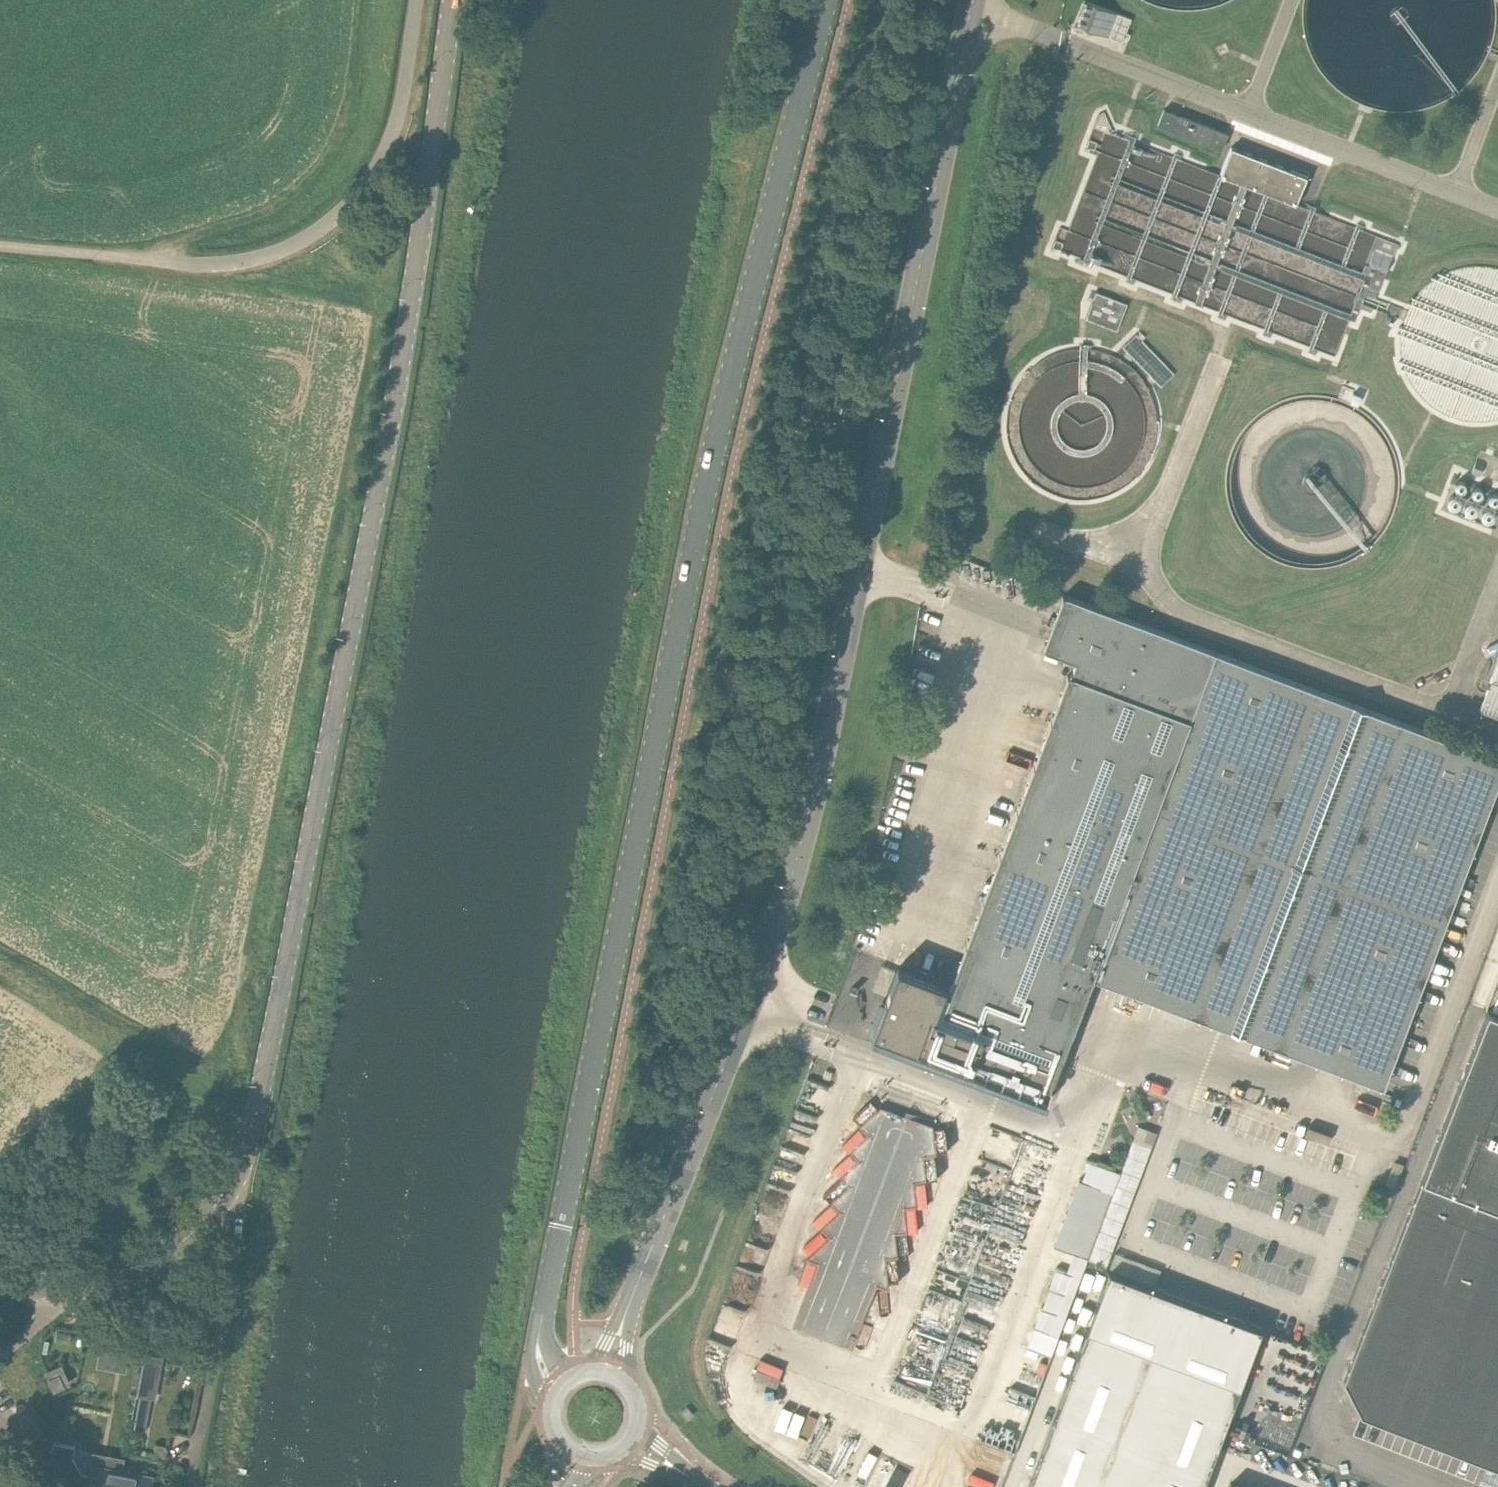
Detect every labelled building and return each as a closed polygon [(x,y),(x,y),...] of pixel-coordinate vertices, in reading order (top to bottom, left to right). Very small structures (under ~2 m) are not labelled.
[(1110,11),(1080,1),(1074,19),(1104,28),(1110,11)] [(1165,112),(1158,129),(1211,150),(1218,133),(1165,112)] [(1308,177),(1231,147),(1219,177),(1297,207),(1308,177)] [(1467,265),(1426,284),(1401,323),(1402,368),(1426,406),(1468,425),(1497,421),(1497,269),(1467,265)] [(1084,321),(1116,333),(1126,307),(1089,293),(1085,303),(1090,305),(1084,321)] [(1064,351),(1059,352),(1045,357),(1032,365),(1021,376),(1012,388),(1006,401),(1003,416),(1002,431),(1005,446),(1010,460),(1017,472),(1027,484),(1039,492),(1053,499),(1067,503),(1082,503),(1097,501),(1111,497),(1124,489),(1136,479),(1145,467),(1151,454),(1155,440),(1156,425),(1155,410),(1150,396),(1143,383),(1133,371),(1121,362),(1108,355),(1094,351),(1079,349),(1064,351)] [(1458,513),(1489,525),(1497,502),(1497,483),(1473,474),(1458,513)] [(1064,596),(1044,650),(1076,662),(1071,675),(1068,674),(950,989),(946,987),(947,986),(898,968),(884,1005),(879,1003),(867,1037),(1046,1104),(1063,1059),(1093,979),(1383,1088),(1497,783),(1497,759),(1064,596)] [(1480,710),(1497,717),(1497,664),(1480,710)] [(1488,1011),(1487,1012),(1460,1082),(1374,1303),(1372,1309),(1344,1382),(1352,1399),(1361,1417),(1373,1421),(1483,1464),(1497,1470),(1497,1015),(1488,1011)] [(832,1073),(825,1071),(823,1078),(830,1080),(832,1073)] [(947,1151),(947,1123),(915,1123),(915,1151),(947,1151)] [(1106,1266),(1156,1133),(1138,1126),(1090,1266),(1106,1266)] [(1058,1353),(1085,1254),(1074,1251),(1070,1268),(1054,1263),(1031,1346),(1058,1353)] [(1256,1330),(1107,1273),(1025,1486),(1200,1486),(1256,1330)] [(104,1337),(101,1353),(130,1357),(132,1342),(104,1337)] [(144,1353),(130,1428),(140,1430),(146,1397),(152,1398),(160,1356),(144,1353)] [(775,1383),(781,1364),(758,1356),(752,1376),(775,1383)] [(54,1389),(68,1383),(60,1366),(46,1372),(54,1389)] [(1004,1449),(1021,1450),(1022,1418),(1022,1396),(1005,1396),(1004,1449)] [(798,1437),(810,1415),(781,1400),(770,1421),(798,1437)] [(167,1446),(175,1448),(180,1412),(164,1409),(165,1405),(159,1404),(155,1421),(160,1421),(153,1459),(164,1461),(167,1446)] [(122,1468),(104,1465),(104,1463),(98,1462),(98,1464),(91,1463),(89,1473),(83,1472),(69,1482),(73,1486),(119,1486),(122,1468)] [(119,1486),(147,1486),(149,1477),(147,1477),(148,1471),(142,1470),(141,1472),(122,1468),(119,1486)]
